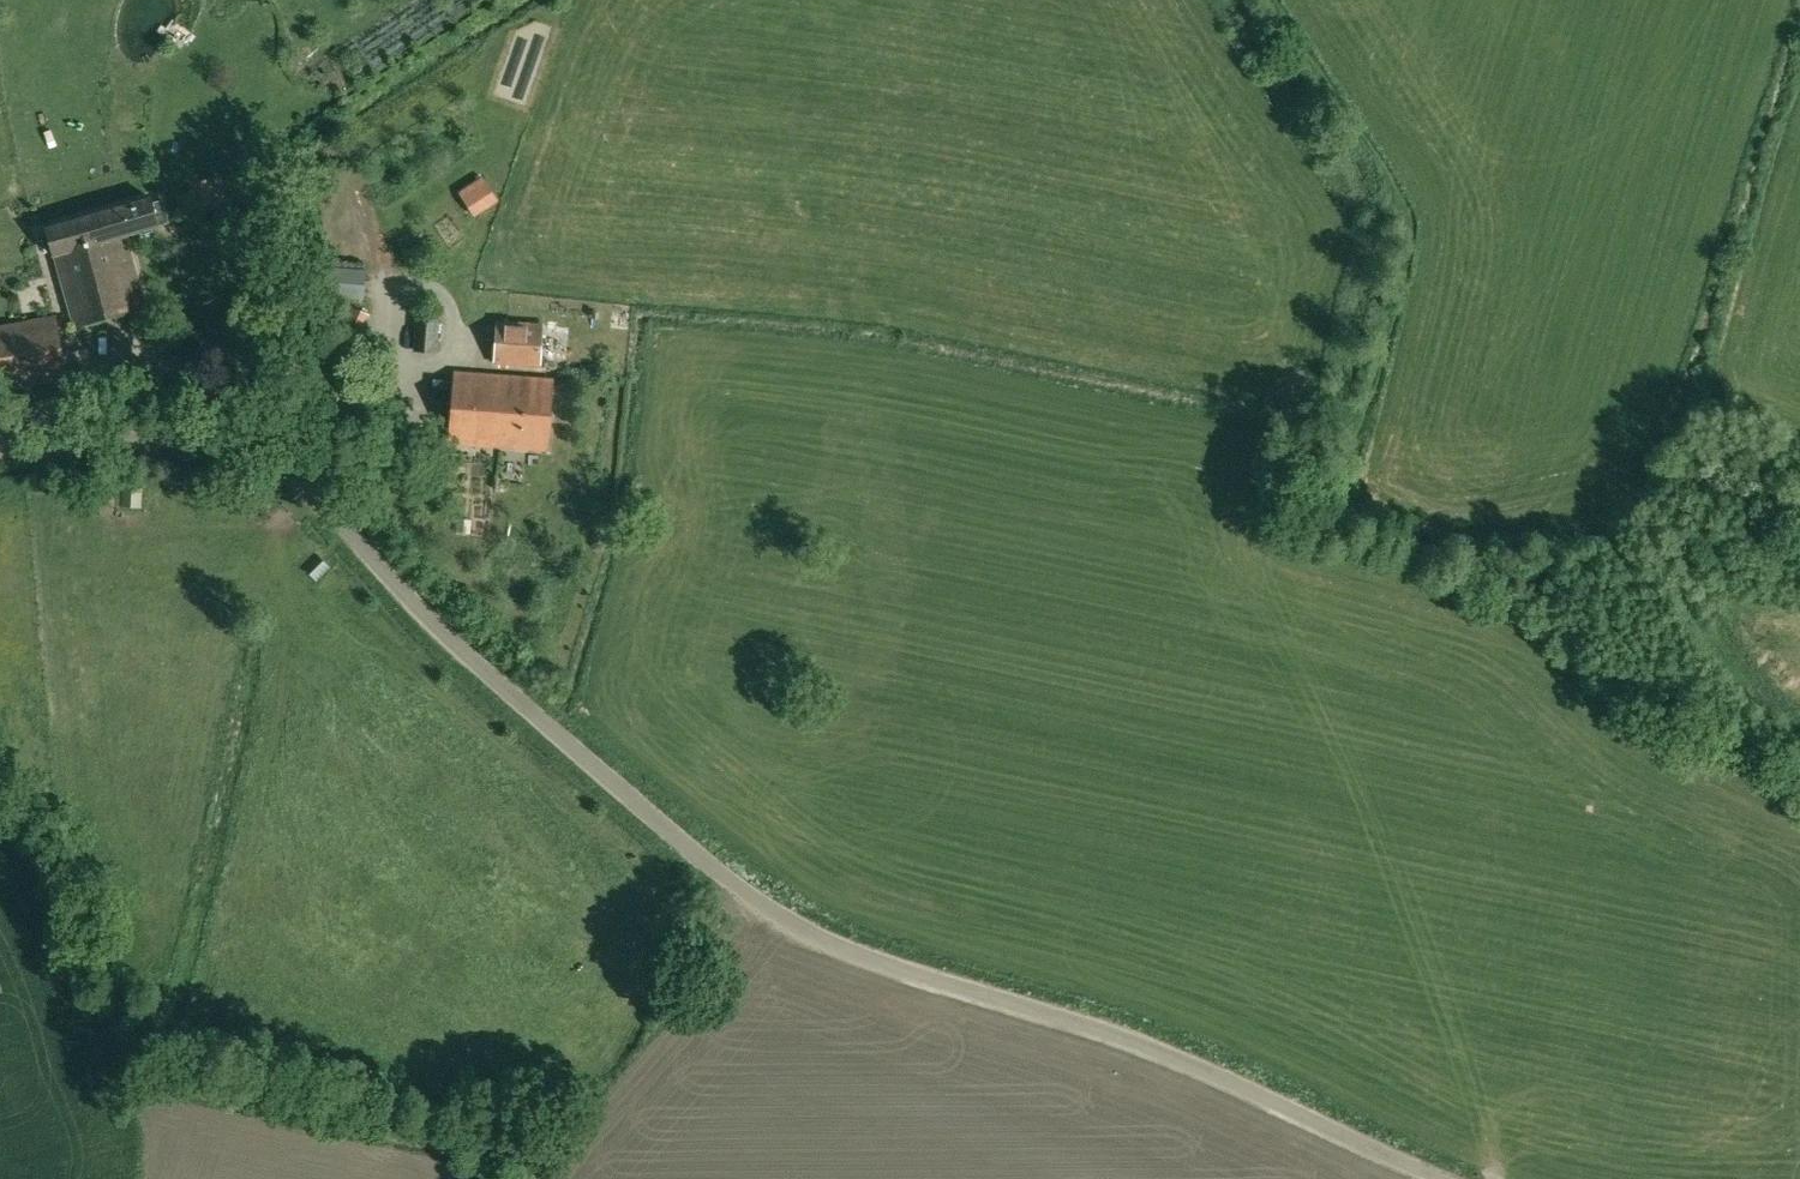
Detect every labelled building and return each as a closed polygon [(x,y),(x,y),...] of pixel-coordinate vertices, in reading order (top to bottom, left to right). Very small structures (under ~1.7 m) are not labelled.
[(482,176),(459,191),(475,216),(499,201),(482,176)] [(119,265),(131,263),(128,253),(122,255),(118,241),(157,230),(155,224),(165,221),(160,204),(150,206),(149,202),(102,215),(111,249),(115,248),(119,265)] [(111,249),(102,215),(44,231),(72,330),(144,310),(131,263),(119,265),(115,248),(111,249)] [(352,307),(345,328),(362,334),(370,314),(352,307)] [(65,378),(55,317),(0,326),(0,389),(65,378)] [(415,318),(413,351),(437,353),(440,320),(415,318)] [(497,322),(494,363),(540,366),(543,326),(497,322)] [(356,372),(310,342),(288,377),(333,407),(356,372)] [(229,347),(222,359),(239,369),(246,357),(229,347)] [(553,380),(454,374),(450,442),(548,449),(553,380)] [(143,489),(124,488),(123,507),(142,508),(143,489)] [(330,565),(315,553),(302,568),(317,580),(330,565)]
